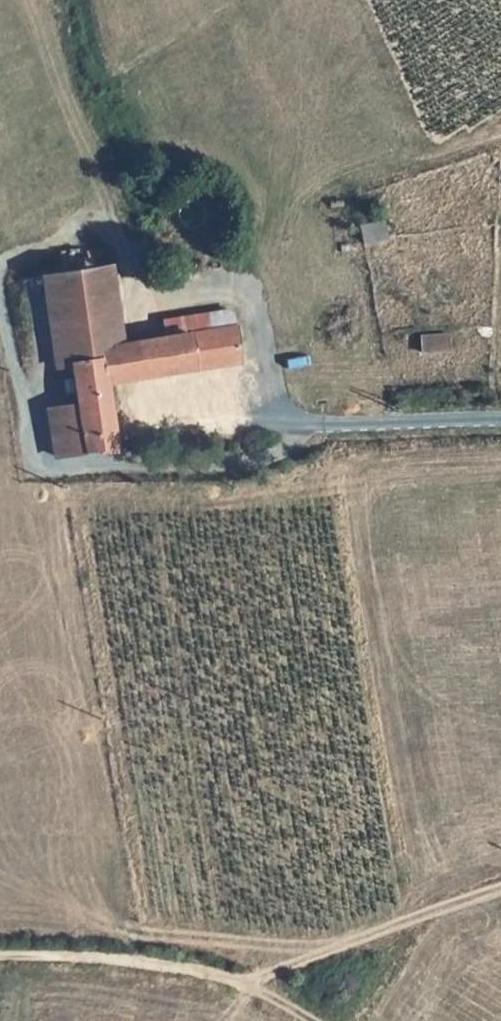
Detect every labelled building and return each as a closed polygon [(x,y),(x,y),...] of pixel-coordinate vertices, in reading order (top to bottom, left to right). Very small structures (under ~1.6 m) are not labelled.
[(161,368),(109,377),(91,380),(75,283),(69,285),(66,262),(45,265),(49,288),(27,292),(43,383),(59,381),(66,421),(71,447),(104,441),(101,413),(237,388),(231,356),(161,368)] [(93,281),(75,283),(91,380),(109,377),(93,281)] [(158,350),(161,368),(231,356),(228,337),(158,350)] [(104,441),(71,447),(66,421),(36,426),(44,473),(74,467),(75,472),(108,466),(104,441)]
